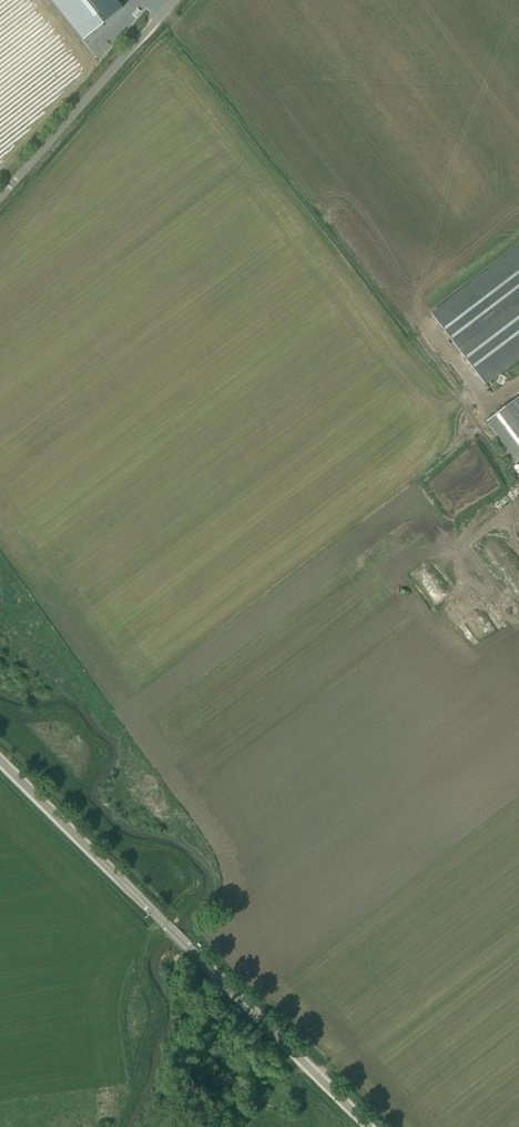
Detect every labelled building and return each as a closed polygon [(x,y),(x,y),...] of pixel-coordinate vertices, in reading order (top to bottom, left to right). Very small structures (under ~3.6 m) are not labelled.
[(82,40),(122,9),(115,0),(50,0),(82,40)] [(433,315),(485,383),(518,357),(518,249),(433,315)] [(518,462),(518,397),(488,421),(518,462)]
